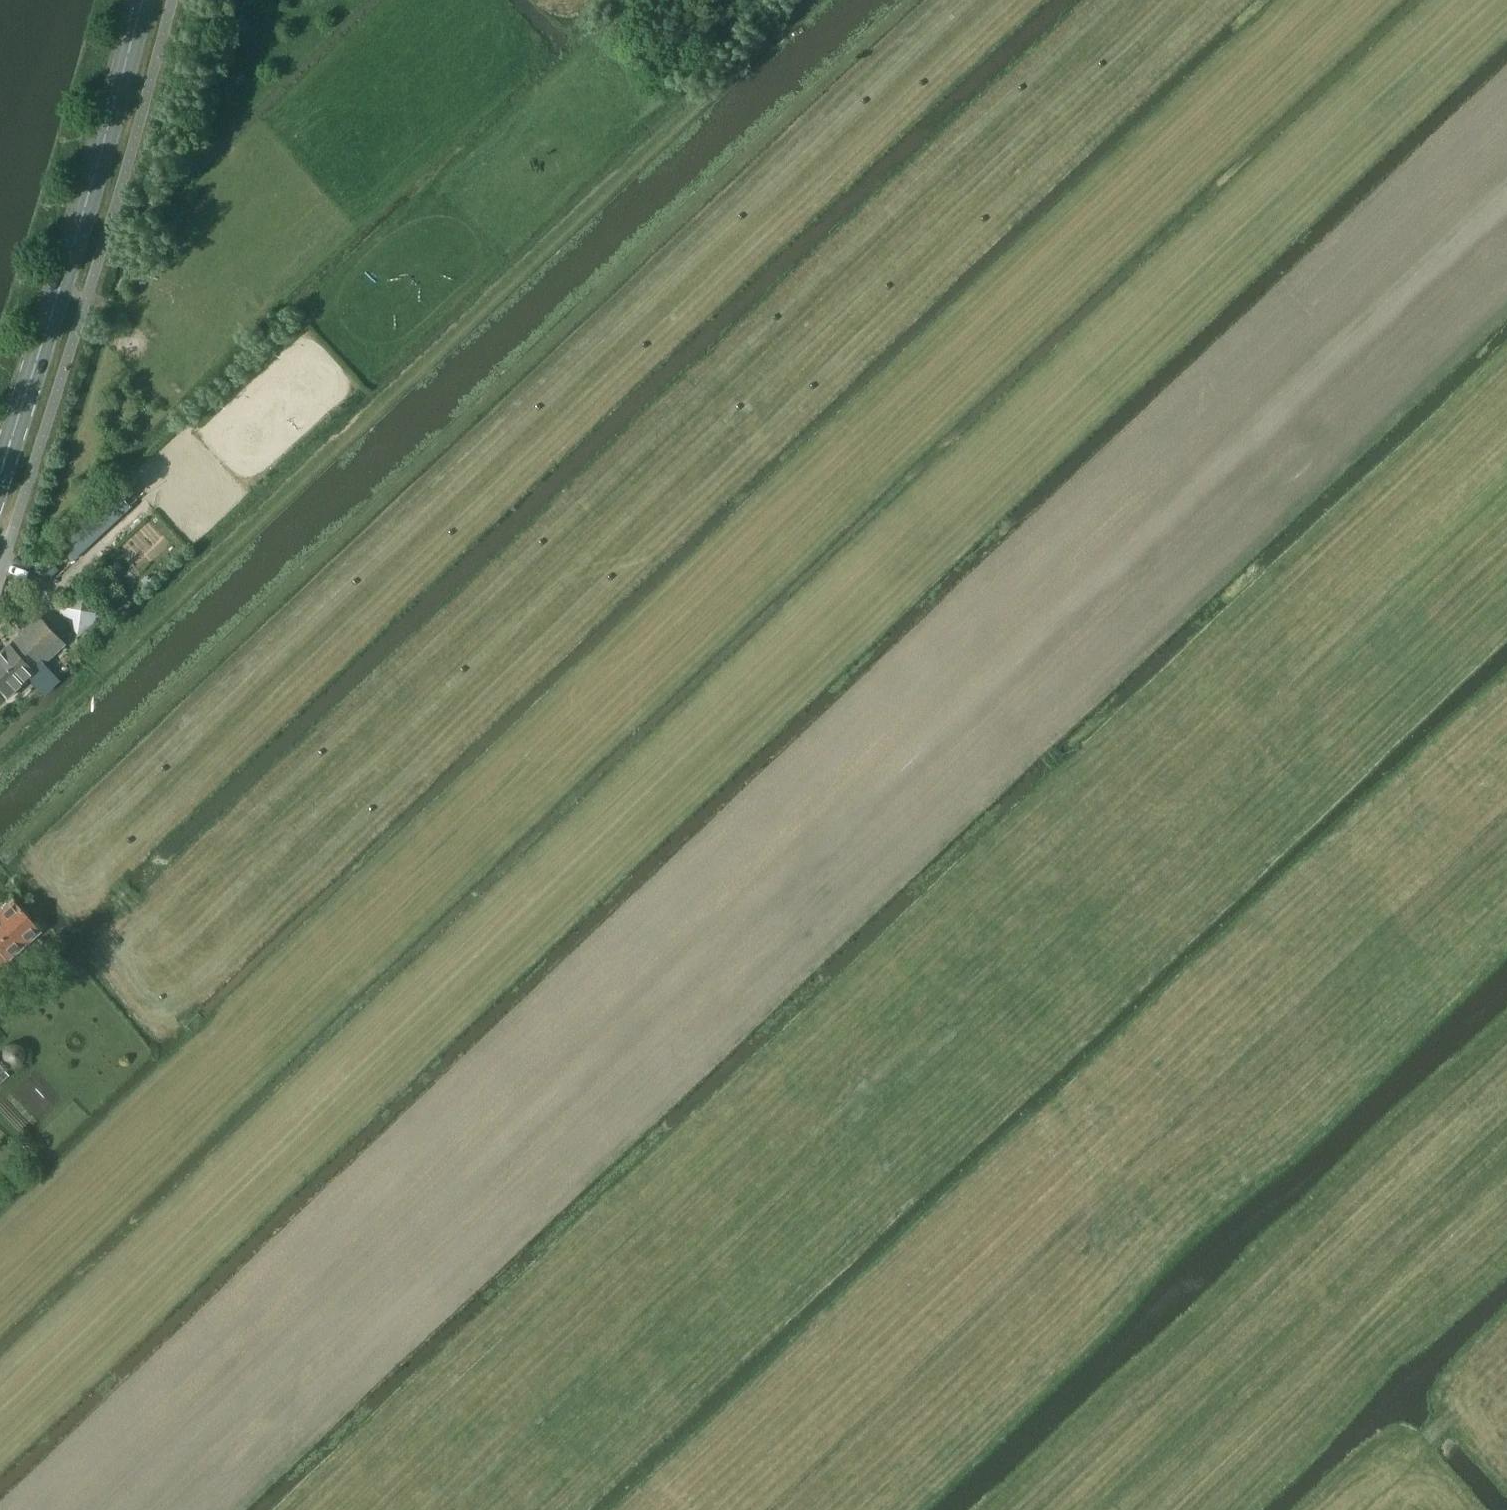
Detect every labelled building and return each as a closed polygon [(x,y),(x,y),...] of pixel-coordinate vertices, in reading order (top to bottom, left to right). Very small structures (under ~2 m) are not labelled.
[(73,558),(131,505),(116,489),(58,543),(73,558)] [(87,587),(60,607),(79,634),(107,614),(87,587)] [(67,643),(42,615),(11,644),(11,643),(0,653),(0,687),(9,697),(30,678),(44,693),(60,679),(45,663),(67,643)] [(40,931),(11,900),(0,910),(0,961),(3,958),(5,960),(40,931)] [(4,1053),(4,1056),(5,1059),(6,1062),(9,1064),(12,1065),(15,1065),(18,1064),(21,1062),(23,1060),(24,1057),(24,1053),(23,1050),(21,1048),(19,1046),(16,1045),(12,1045),(9,1046),(7,1047),(5,1050),(4,1053)]
